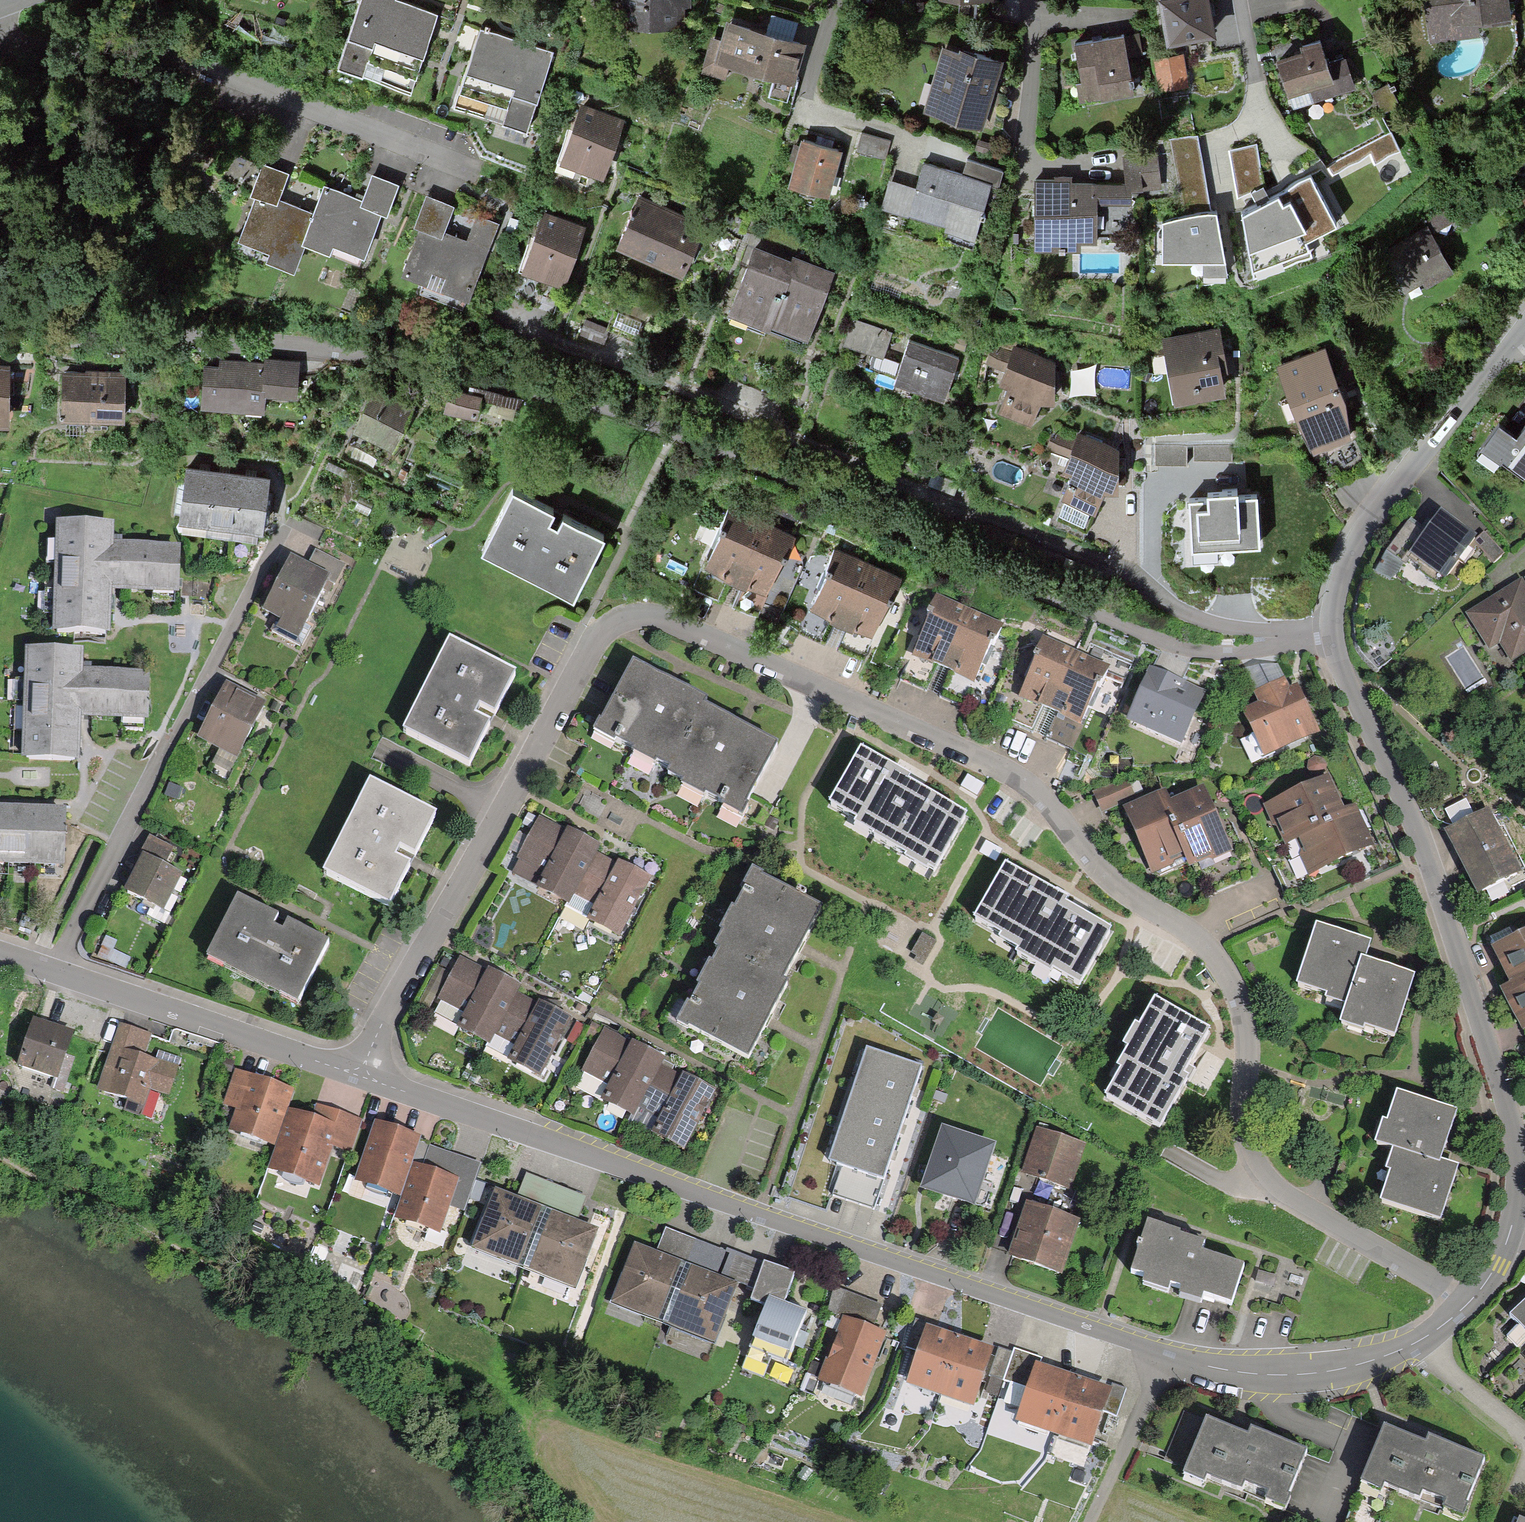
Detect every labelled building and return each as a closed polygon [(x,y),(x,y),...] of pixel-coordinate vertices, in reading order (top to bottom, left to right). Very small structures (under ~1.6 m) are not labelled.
[(413,86),(426,47),(437,17),(439,12),(403,0),(365,0),(344,62),(413,86)] [(686,31),(686,9),(691,9),(691,0),(594,0),(594,30),(686,31)] [(1216,35),(1209,0),(1159,0),(1168,44),(1216,35)] [(1512,21),(1510,0),(1430,0),(1433,36),(1485,32),(1484,23),(1512,21)] [(728,69),(795,88),(806,46),(761,33),(723,23),(718,41),(710,38),(700,74),(725,81),(728,69)] [(456,101),(533,127),(559,51),(482,25),(481,31),(470,61),(456,101)] [(1083,100),(1132,94),(1125,38),(1099,41),(1076,44),(1083,100)] [(1292,111),(1355,90),(1344,57),(1327,63),(1320,41),(1300,48),(1302,54),(1300,55),(1276,62),(1292,111)] [(923,108),(979,123),(986,95),(996,61),(940,46),(923,108)] [(1159,98),(1187,94),(1183,64),(1154,69),(1159,98)] [(562,166),(603,181),(619,140),(625,122),(584,107),(562,166)] [(889,155),(892,137),(864,132),(861,150),(889,155)] [(1173,143),(1185,215),(1203,213),(1209,212),(1197,138),(1173,143)] [(790,185),(829,195),(841,150),(802,140),(799,153),(790,185)] [(1256,145),(1231,151),(1240,194),(1262,179),(1256,145)] [(1034,180),(1035,247),(1097,246),(1097,202),(1134,201),(1134,191),(1161,190),(1160,149),(1121,150),(1122,179),(1063,180),(1034,180)] [(942,233),(973,241),(985,196),(994,198),(1002,167),(963,157),(959,170),(920,161),(906,216),(944,226),(942,233)] [(278,196),(288,167),(265,159),(252,194),(276,202),(278,196)] [(388,211),(399,179),(373,170),(364,195),(361,202),(381,209),(388,211)] [(1306,242),(1337,226),(1311,177),(1265,200),(1243,211),(1253,278),(1313,256),(1306,242)] [(361,202),(364,195),(361,194),(326,182),(316,210),(304,245),(331,254),(334,245),(364,255),(381,209),(361,202)] [(304,245),(316,210),(284,198),(278,196),(276,202),(252,194),(237,239),(271,251),(267,264),(294,274),(304,245)] [(615,250),(684,283),(693,264),(710,229),(641,196),(615,250)] [(399,278),(470,303),(490,247),(498,222),(428,197),(399,278)] [(1225,260),(1216,210),(1209,212),(1203,213),(1185,215),(1163,219),(1163,261),(1225,260)] [(577,247),(585,227),(545,212),(520,276),(560,291),(577,247)] [(1407,292),(1453,267),(1429,223),(1383,249),(1407,292)] [(795,258),(756,243),(740,285),(729,315),(768,330),(770,325),(795,258)] [(770,325),(808,339),(821,308),(835,269),(797,255),(795,258),(770,325)] [(884,356),(892,330),(854,318),(846,343),(884,356)] [(1173,400),(1226,391),(1222,364),(1219,351),(1225,350),(1220,322),(1161,333),(1173,400)] [(917,386),(943,396),(960,351),(910,333),(893,378),(917,386)] [(1053,405),(1055,358),(1011,344),(1008,350),(990,344),(983,365),(1001,370),(997,381),(1004,384),(994,411),(1029,424),(1053,405)] [(1316,455),(1352,435),(1348,402),(1329,346),(1278,361),(1295,421),(1316,455)] [(299,401),(300,358),(263,357),(263,366),(228,365),(201,365),(200,409),(264,411),(265,401),(299,401)] [(60,421),(125,424),(127,371),(95,370),(63,368),(60,421)] [(11,422),(11,376),(0,376),(0,422),(11,422)] [(396,449),(412,414),(398,407),(372,395),(355,431),(396,449)] [(1524,433),(1502,416),(1481,444),(1524,476),(1524,433)] [(1101,480),(1116,486),(1118,439),(1081,425),(1072,448),(1050,440),(1048,465),(1054,467),(1044,490),(1062,497),(1056,513),(1082,524),(1101,480)] [(259,540),(268,480),(253,478),(243,476),(212,472),(186,468),(177,527),(259,540)] [(483,548),(572,592),(603,531),(562,511),(557,520),(552,518),(549,516),(554,506),(515,486),(483,548)] [(1192,547),(1260,546),(1260,496),(1242,496),(1242,489),(1219,490),(1211,490),(1212,496),(1192,497),(1192,547)] [(770,589),(795,529),(731,502),(707,562),(770,589)] [(1406,556),(1441,580),(1473,534),(1438,510),(1406,556)] [(111,589),(179,591),(181,545),(115,542),(115,523),(59,521),(55,633),(109,635),(111,589)] [(316,547),(309,561),(330,572),(322,588),(330,593),(346,563),(316,547)] [(876,635),(903,576),(840,547),(813,606),(876,635)] [(276,625),(297,635),(322,588),(330,572),(309,561),(302,557),(291,551),(263,607),(281,616),(276,625)] [(1524,650),(1524,576),(1502,592),(1462,618),(1497,669),(1524,650)] [(974,684),(1001,625),(937,597),(911,657),(974,684)] [(1080,728),(1108,669),(1045,640),(1018,699),(1080,728)] [(448,648),(406,738),(469,766),(488,725),(478,721),(480,716),(482,712),(492,716),(510,677),(448,648)] [(79,717),(148,719),(150,673),(83,670),(84,651),(27,649),(23,761),(78,763),(79,722),(79,717)] [(738,813),(773,746),(738,727),(699,707),(703,701),(672,685),(628,662),(589,736),(738,813)] [(1262,758),(1319,731),(1298,686),(1290,689),(1278,663),(1245,678),(1257,704),(1240,712),(1262,758)] [(1184,747),(1206,695),(1190,688),(1152,672),(1130,724),(1184,747)] [(194,738),(234,758),(262,704),(240,693),(221,684),(194,738)] [(932,872),(965,812),(914,785),(905,780),(907,775),(858,748),(827,804),(854,819),(852,823),(905,852),(902,856),(932,872)] [(1103,808),(1136,792),(1128,776),(1095,792),(1103,808)] [(1348,821),(1329,779),(1312,787),(1268,807),(1286,849),(1299,843),(1348,821)] [(367,785),(324,873),(388,904),(408,864),(397,859),(400,854),(402,850),(412,855),(431,817),(367,785)] [(1210,807),(1204,793),(1170,808),(1191,857),(1196,869),(1230,855),(1210,807)] [(1128,827),(1149,875),(1191,857),(1170,808),(1165,796),(1122,814),(1128,827)] [(63,864),(65,805),(50,804),(25,804),(0,803),(0,862),(63,864)] [(1477,898),(1520,876),(1486,809),(1442,831),(1477,898)] [(576,889),(599,848),(578,837),(539,815),(518,854),(544,868),(533,887),(567,905),(576,889)] [(1299,843),(1314,877),(1357,858),(1375,850),(1360,816),(1348,821),(1299,843)] [(615,938),(649,876),(632,867),(599,848),(576,889),(596,901),(585,921),(615,938)] [(126,891),(167,909),(183,872),(142,854),(126,891)] [(1081,985),(1111,930),(1065,906),(1068,898),(1063,896),(1005,863),(973,921),(1000,937),(998,940),(1021,953),(1018,957),(1050,974),(1052,969),(1081,985)] [(674,1023),(748,1060),(769,1018),(784,986),(780,984),(799,945),(816,910),(803,903),(805,899),(795,894),(793,897),(760,881),(762,876),(750,870),(674,1023)] [(209,960),(299,1001),(328,938),(286,920),(282,930),(277,928),(273,925),(277,915),(238,897),(209,960)] [(1365,1026),(1396,1036),(1415,978),(1364,962),(1370,941),(1316,923),(1297,981),(1328,991),(1326,997),(1350,1004),(1343,1025),(1363,1031),(1365,1026)] [(936,939),(922,932),(911,952),(917,955),(914,959),(922,964),(936,939)] [(1487,951),(1507,991),(1524,983),(1524,933),(1487,951)] [(496,1033),(519,991),(522,985),(498,972),(462,954),(439,999),(462,1011),(455,1026),(490,1044),(496,1033)] [(1507,991),(1501,995),(1521,1035),(1524,1033),(1524,983),(1507,991)] [(538,1077),(572,1015),(552,1004),(538,996),(536,1001),(519,991),(496,1033),(516,1044),(507,1060),(538,1077)] [(1185,1068),(1208,1028),(1155,997),(1138,1026),(1133,1023),(1122,1043),(1127,1046),(1116,1064),(1122,1067),(1106,1096),(1160,1127),(1188,1077),(1182,1074),(1185,1068)] [(10,1063),(53,1075),(67,1024),(25,1012),(10,1063)] [(147,1090),(167,1095),(175,1065),(141,1056),(147,1030),(114,1022),(95,1097),(142,1109),(147,1090)] [(637,1109),(663,1063),(666,1056),(644,1044),(633,1038),(631,1042),(606,1028),(584,1069),(609,1082),(601,1096),(635,1114),(637,1109)] [(834,1195),(874,1209),(892,1157),(901,1131),(915,1093),(924,1066),(868,1046),(828,1160),(845,1166),(834,1195)] [(707,1108),(717,1090),(663,1063),(637,1109),(653,1116),(647,1128),(686,1149),(707,1108)] [(289,1089),(231,1070),(220,1104),(232,1107),(225,1129),(271,1144),(283,1108),(289,1089)] [(1459,1168),(1443,1163),(1456,1113),(1398,1097),(1389,1128),(1382,1126),(1376,1145),(1390,1149),(1385,1170),(1390,1171),(1381,1204),(1444,1221),(1459,1168)] [(308,1115),(283,1108),(271,1144),(264,1168),(318,1185),(330,1147),(347,1152),(358,1120),(311,1105),(308,1115)] [(418,1136),(371,1121),(352,1181),(399,1195),(416,1143),(418,1136)] [(922,1187),(984,1208),(992,1184),(981,1180),(994,1143),(943,1126),(922,1187)] [(1019,1171),(1069,1189),(1085,1143),(1035,1126),(1019,1171)] [(477,1162),(416,1143),(399,1195),(392,1217),(438,1232),(445,1209),(460,1214),(477,1162)] [(545,1211),(572,1221),(583,1190),(521,1169),(511,1199),(545,1211)] [(524,1271),(545,1211),(511,1199),(489,1191),(467,1251),(524,1271)] [(1007,1255),(1060,1273),(1079,1217),(1026,1199),(1013,1236),(1007,1255)] [(524,1271),(574,1288),(595,1229),(572,1221),(545,1211),(524,1271)] [(1228,1302),(1239,1264),(1199,1252),(1201,1243),(1176,1236),(1178,1231),(1145,1221),(1130,1272),(1142,1276),(1140,1284),(1167,1292),(1169,1285),(1180,1289),(1178,1297),(1201,1303),(1203,1294),(1228,1302)] [(687,1263),(716,1274),(726,1250),(667,1227),(656,1251),(687,1263)] [(665,1323),(687,1263),(656,1251),(632,1242),(609,1302),(665,1323)] [(737,1282),(754,1289),(765,1260),(728,1245),(726,1250),(716,1274),(737,1282)] [(768,1294),(783,1300),(794,1270),(765,1260),(754,1289),(750,1299),(764,1304),(768,1294)] [(665,1323),(714,1342),(737,1282),(716,1274),(687,1263),(665,1323)] [(883,1306),(834,1287),(828,1309),(841,1315),(873,1328),(883,1306)] [(765,1376),(773,1357),(787,1363),(808,1310),(783,1300),(768,1294),(764,1304),(751,1336),(754,1337),(742,1367),(765,1376)] [(1524,1331),(1524,1305),(1512,1317),(1524,1331)] [(816,1380),(861,1397),(886,1333),(873,1328),(841,1315),(816,1380)] [(917,1350),(926,1323),(928,1322),(913,1316),(904,1346),(917,1350)] [(906,1381),(974,1405),(994,1345),(969,1337),(952,1331),(926,1323),(917,1350),(906,1381)] [(1004,1377),(1027,1386),(1035,1362),(1039,1356),(1013,1348),(1004,1377)] [(1016,1418),(1093,1445),(1104,1411),(1111,1387),(1087,1379),(1059,1370),(1035,1362),(1027,1386),(1016,1418)] [(1111,1387),(1104,1411),(1116,1415),(1126,1387),(1113,1383),(1111,1387)] [(1269,1502),(1285,1508),(1307,1454),(1258,1434),(1252,1432),(1249,1438),(1207,1421),(1185,1476),(1205,1484),(1209,1476),(1243,1489),(1245,1484),(1272,1495),(1269,1502)] [(1444,1509),(1459,1515),(1481,1460),(1435,1442),(1426,1438),(1424,1444),(1382,1428),(1360,1482),(1380,1491),(1384,1482),(1418,1496),(1420,1491),(1447,1501),(1444,1509)]
